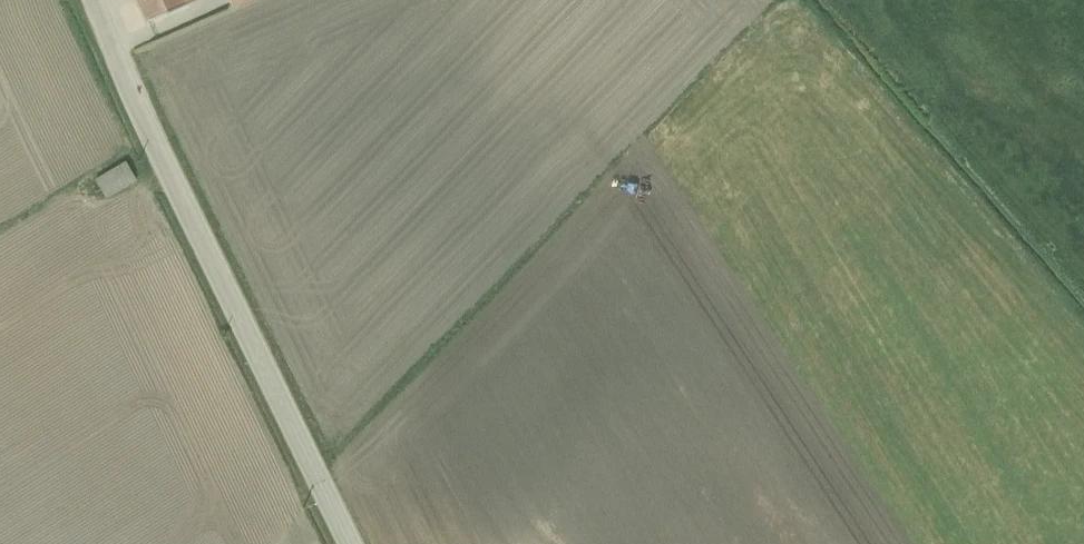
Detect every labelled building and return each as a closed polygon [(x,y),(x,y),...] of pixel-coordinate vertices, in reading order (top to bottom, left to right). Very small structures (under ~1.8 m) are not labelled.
[(187,0),(130,0),(138,20),(187,0)] [(126,161),(92,179),(104,201),(138,183),(126,161)]
